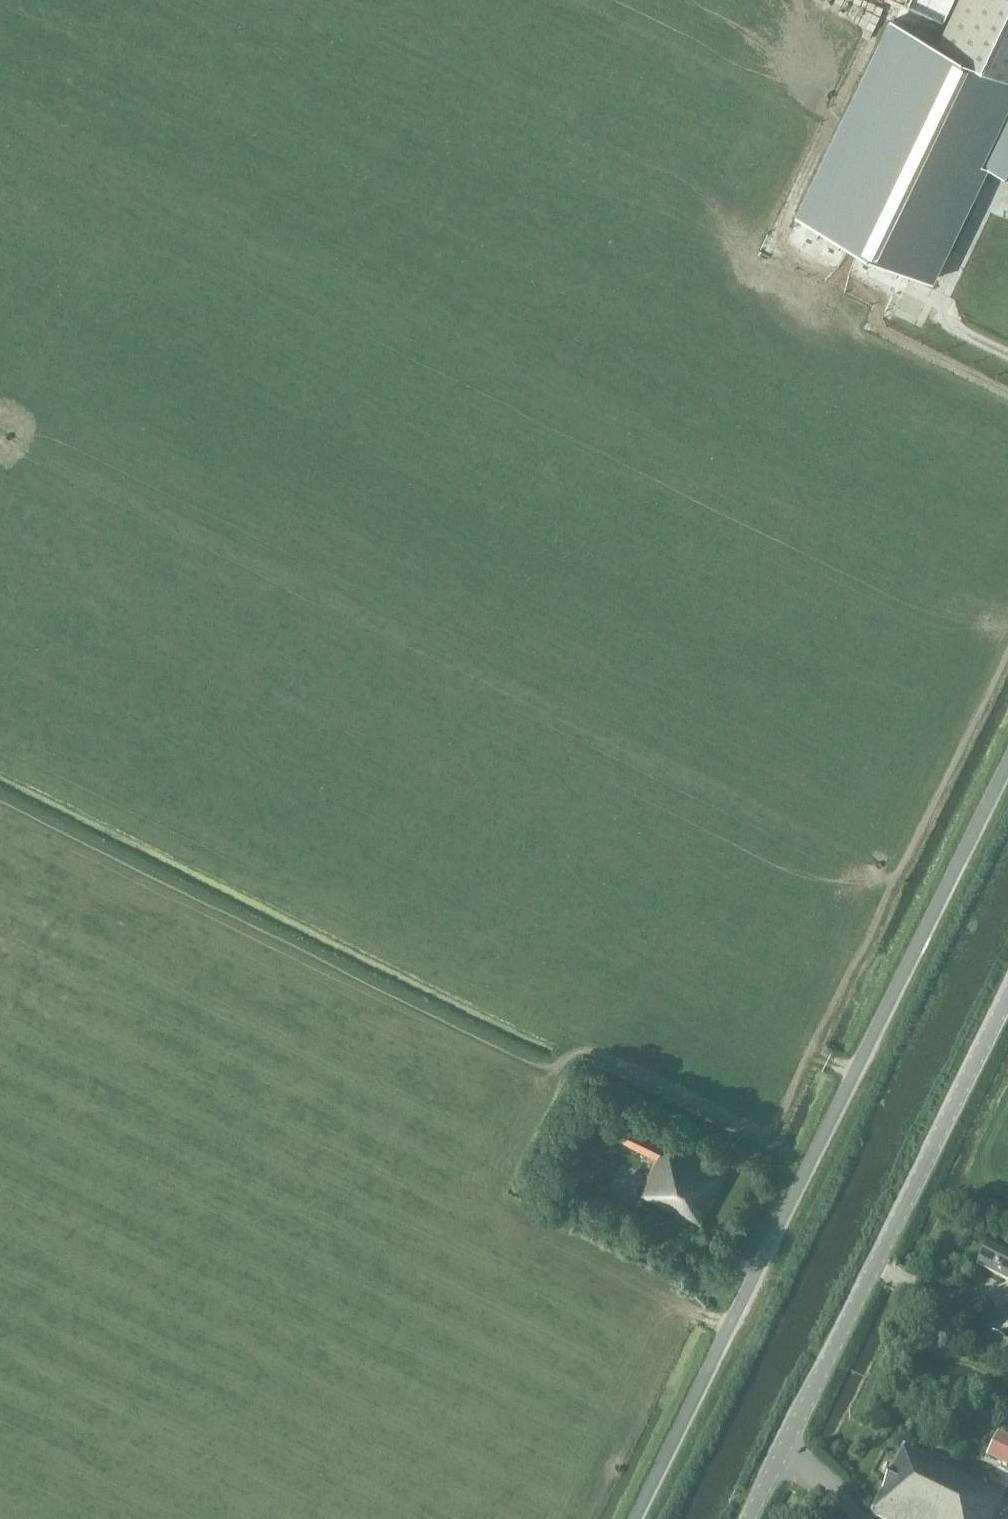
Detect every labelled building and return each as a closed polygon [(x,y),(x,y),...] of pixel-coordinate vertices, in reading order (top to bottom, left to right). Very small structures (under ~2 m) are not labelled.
[(1007,174),(1007,0),(962,0),(942,42),(893,19),(799,216),(912,270),(967,155),(1007,174)] [(700,1222),(729,1162),(704,1149),(701,1155),(630,1121),(620,1140),(655,1157),(645,1177),(648,1179),(641,1194),(700,1222)] [(988,1243),(976,1267),(1007,1283),(1007,1252),(988,1243)] [(988,1354),(994,1357),(1001,1361),(1007,1347),(1007,1341),(991,1332),(982,1351),(988,1354)] [(985,1457),(1007,1468),(1007,1443),(996,1437),(985,1457)] [(1005,1493),(996,1489),(995,1491),(904,1449),(872,1515),(879,1518),(994,1518),(1005,1496),(1004,1496),(1005,1493)]
